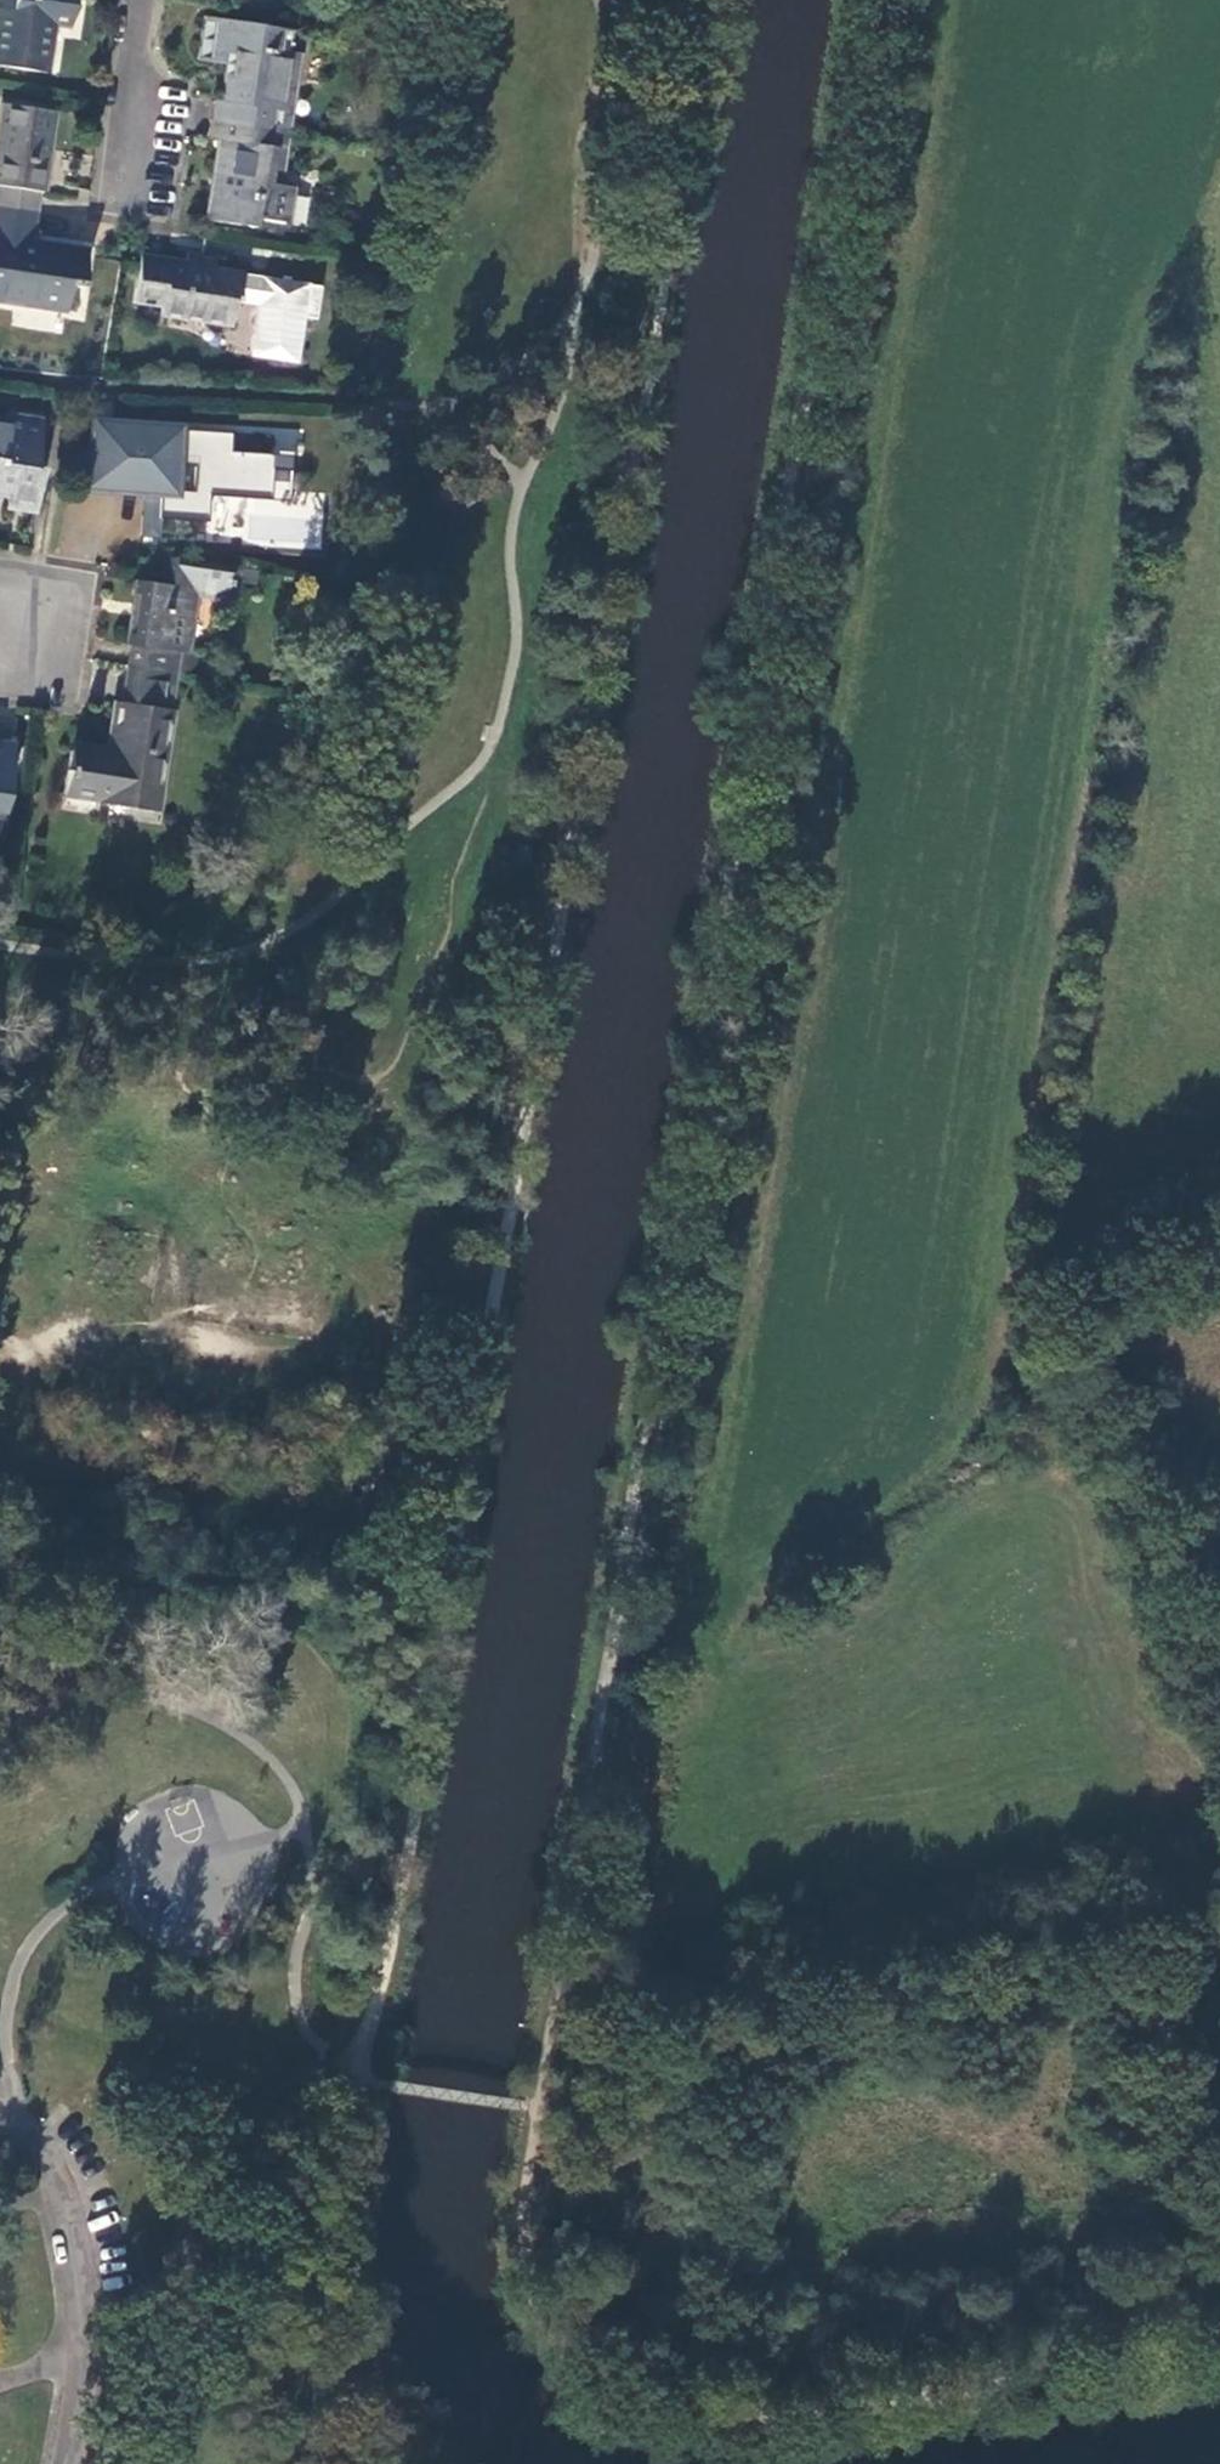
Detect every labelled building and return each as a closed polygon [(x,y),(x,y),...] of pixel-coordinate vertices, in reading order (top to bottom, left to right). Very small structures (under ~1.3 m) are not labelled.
[(0,2),(0,67),(47,72),(54,27),(68,27),(73,0),(0,0),(0,2)] [(217,121),(289,132),(300,54),(290,52),(293,31),(208,19),(202,62),(236,67),(233,100),(221,99),(217,121)] [(38,215),(41,194),(45,194),(55,116),(3,108),(0,125),(0,210),(38,215)] [(282,187),(289,132),(217,121),(213,140),(223,144),(213,222),(256,227),(257,219),(288,222),(294,189),(282,187)] [(0,210),(0,302),(66,313),(71,288),(84,289),(87,252),(28,242),(29,234),(35,234),(38,215),(0,210)] [(164,309),(163,319),(230,330),(233,303),(257,306),(249,357),(295,364),(302,319),(314,321),(319,288),(218,273),(219,261),(192,256),(189,273),(170,270),(170,264),(140,261),(133,305),(164,309)] [(8,408),(5,420),(0,419),(0,492),(11,494),(10,507),(38,512),(44,472),(35,470),(44,415),(8,408)] [(152,456),(153,435),(154,418),(117,417),(115,456),(152,456)] [(270,451),(299,453),(300,430),(272,428),(270,451)] [(207,480),(208,432),(172,430),(173,434),(153,435),(152,456),(115,456),(114,455),(98,481),(111,483),(103,531),(154,540),(165,481),(207,480)] [(165,586),(139,582),(129,647),(134,648),(130,670),(172,676),(201,681),(203,658),(182,655),(192,591),(225,596),(229,572),(169,562),(165,586)] [(125,706),(115,705),(105,759),(69,754),(61,800),(62,801),(64,795),(156,809),(173,714),(166,711),(172,676),(130,670),(125,706)] [(1,836),(14,748),(0,745),(0,836),(1,836)]
